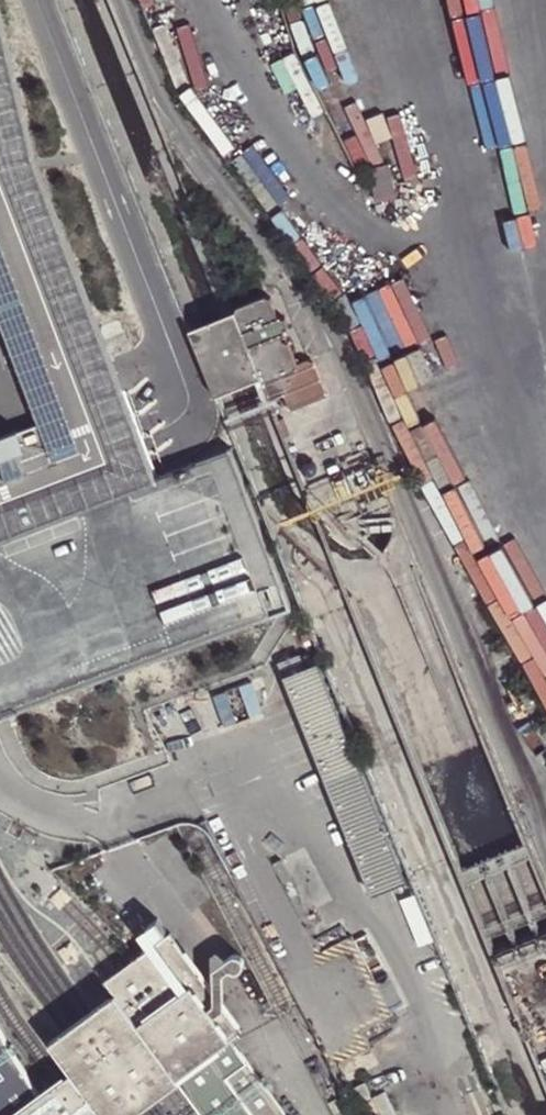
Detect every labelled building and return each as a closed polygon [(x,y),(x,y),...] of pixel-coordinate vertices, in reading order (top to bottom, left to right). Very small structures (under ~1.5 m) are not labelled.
[(110,488),(151,473),(144,455),(131,421),(91,314),(35,168),(32,157),(11,77),(0,31),(0,530),(110,488)] [(283,329),(284,326),(276,314),(262,293),(236,302),(232,310),(258,375),(264,378),(280,372),(294,365),(295,360),(286,340),(279,337),(276,331),(282,329),(283,329)] [(258,375),(232,310),(210,319),(187,329),(213,394),(237,384),(258,375)] [(286,340),(283,329),(282,329),(276,331),(279,337),(286,340)] [(305,356),(295,360),(294,365),(280,372),(264,378),(258,375),(267,396),(281,391),(287,407),(324,393),(311,358),(305,356)] [(289,603),(229,443),(151,473),(110,488),(0,530),(0,711),(289,603)] [(320,658),(283,671),(360,894),(398,881),(320,658)] [(118,997),(178,1081),(203,1114),(285,1114),(232,1042),(243,1034),(172,937),(150,953),(147,954),(141,958),(125,970),(107,983),(118,997)] [(234,958),(226,963),(228,968),(233,972),(234,973),(236,974),(240,974),(241,973),(243,971),(244,968),(245,964),(245,962),(243,960),(239,958),(237,957),(234,958)] [(132,1114),(151,1101),(167,1089),(178,1081),(118,997),(104,1007),(88,1018),(69,1032),(51,1045),(74,1075),(61,1084),(41,1098),(46,1104),(57,1096),(72,1114),(131,1114),(132,1114)] [(57,1096),(46,1104),(41,1098),(4,1037),(0,1027),(0,1114),(72,1114),(57,1096)]
